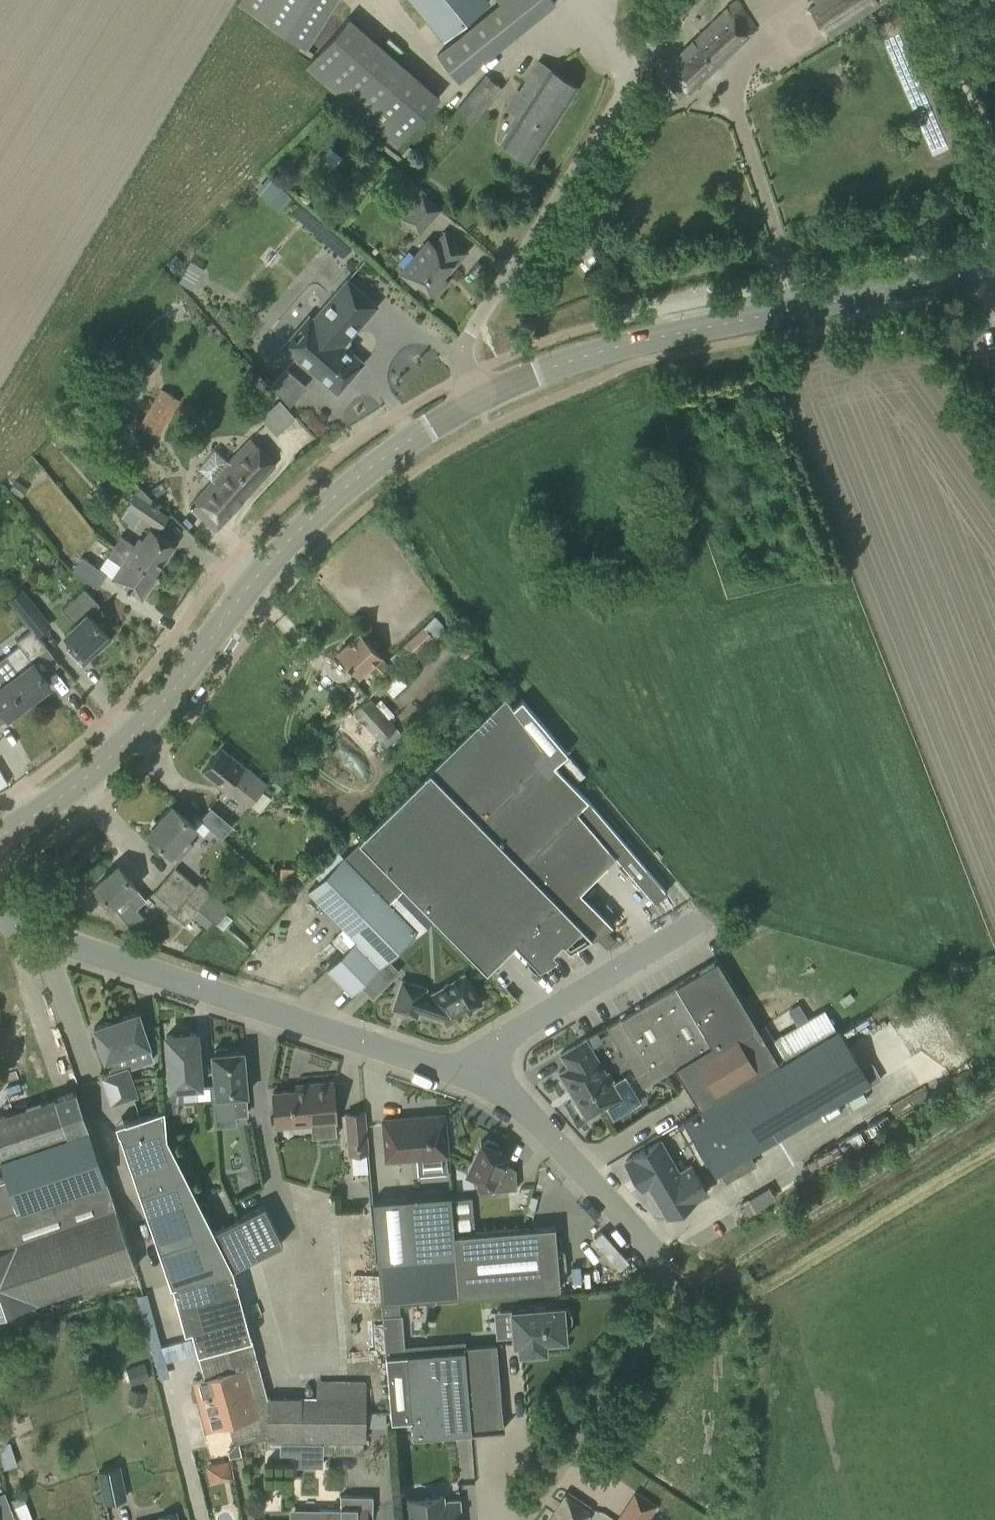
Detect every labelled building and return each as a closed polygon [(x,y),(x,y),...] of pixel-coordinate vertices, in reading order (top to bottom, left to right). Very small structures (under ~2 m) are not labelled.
[(238,3),(304,45),(333,0),(240,0),(238,3)] [(443,37),(488,0),(412,0),(443,37)] [(500,2),(487,13),(509,41),(555,4),(552,0),(498,0),(500,2)] [(667,65),(665,67),(667,69),(659,76),(680,98),(687,90),(689,92),(748,36),(757,29),(756,28),(738,0),(737,0),(726,7),(667,65)] [(810,7),(829,36),(879,4),(877,1),(879,0),(814,0),(816,3),(810,7)] [(439,96),(348,16),(305,65),(397,144),(439,96)] [(503,143),(529,159),(576,85),(540,61),(508,110),(519,117),(503,143)] [(470,126),(502,89),(486,75),(454,112),(470,126)] [(440,211),(422,195),(401,218),(419,234),(440,211)] [(429,240),(401,273),(415,285),(419,281),(435,295),(448,280),(444,276),(452,267),(466,251),(451,237),(446,233),(435,245),(429,240)] [(575,257),(569,248),(563,252),(569,262),(575,257)] [(190,260),(180,276),(178,280),(191,288),(203,268),(190,260)] [(377,305),(362,292),(346,277),(312,318),(307,314),(282,344),(337,392),(364,362),(349,349),(349,337),(377,305)] [(148,374),(159,360),(138,345),(128,360),(148,374)] [(994,398),(994,361),(985,363),(994,398)] [(159,435),(180,399),(160,388),(140,424),(159,435)] [(195,499),(222,523),(275,465),(260,451),(249,440),(229,462),(215,449),(198,468),(212,480),(195,499)] [(129,505),(140,514),(141,514),(160,528),(169,515),(150,501),(152,497),(140,485),(127,504),(129,505)] [(129,505),(121,516),(133,524),(141,514),(140,514),(129,505)] [(136,561),(138,558),(142,562),(141,564),(154,573),(174,544),(151,528),(143,540),(140,537),(135,544),(121,535),(114,545),(136,561)] [(122,565),(113,579),(142,598),(157,575),(154,573),(141,564),(142,562),(138,558),(136,561),(114,545),(107,555),(122,565)] [(107,573),(81,555),(72,568),(97,586),(107,573)] [(8,600),(30,629),(36,636),(37,635),(50,624),(21,588),(8,600)] [(99,604),(86,590),(84,588),(62,609),(75,624),(64,634),(72,643),(66,648),(70,652),(82,665),(102,646),(100,643),(108,636),(88,615),(99,604)] [(435,640),(423,627),(400,649),(412,661),(435,640)] [(24,703),(50,684),(33,661),(33,662),(31,659),(47,647),(37,635),(36,636),(30,629),(16,640),(19,644),(0,658),(0,671),(24,703)] [(381,655),(374,647),(360,632),(337,652),(358,676),(370,665),(379,675),(389,666),(380,656),(381,655)] [(24,703),(0,671),(0,722),(24,703)] [(535,737),(505,695),(429,769),(447,788),(536,877),(592,934),(593,933),(602,925),(608,919),(579,891),(615,855),(654,900),(665,890),(587,798),(546,756),(547,754),(535,737)] [(390,752),(405,738),(368,697),(353,710),(390,752)] [(343,704),(305,747),(319,760),(353,722),(346,715),(350,711),(343,704)] [(267,784),(222,747),(202,772),(224,790),(226,787),(249,806),(267,784)] [(593,933),(592,934),(536,877),(447,788),(429,769),(358,838),(360,840),(436,917),(486,969),(514,941),(539,966),(558,955),(553,950),(562,940),(569,947),(591,934),(592,935),(591,935),(592,937),(595,935),(593,933)] [(189,821),(172,805),(147,832),(179,860),(193,844),(185,838),(194,828),(203,836),(210,828),(195,814),(189,821)] [(346,853),(308,890),(356,940),(327,968),(351,993),(413,933),(416,936),(436,917),(360,840),(346,853)] [(131,880),(118,865),(95,885),(112,905),(132,928),(145,918),(136,908),(146,899),(131,880)] [(163,878),(199,907),(198,908),(215,922),(229,906),(212,892),(199,881),(196,884),(174,865),(163,878)] [(198,908),(199,907),(163,878),(153,890),(175,909),(172,913),(185,924),(198,908)] [(602,925),(593,933),(595,935),(607,947),(616,939),(602,925)] [(717,960),(685,979),(607,1026),(643,1086),(660,1075),(674,1067),(699,1109),(767,1068),(768,1070),(837,1029),(824,1009),(767,1043),(717,960)] [(481,1003),(463,973),(429,994),(426,993),(429,986),(402,978),(393,1009),(417,1016),(418,1012),(444,1019),(447,1024),(481,1003)] [(797,1002),(787,1009),(794,1021),(805,1015),(797,1002)] [(138,1012),(94,1026),(105,1059),(106,1059),(111,1073),(102,1076),(111,1103),(136,1094),(131,1079),(127,1069),(154,1060),(149,1044),(138,1012)] [(768,1070),(704,1109),(677,1125),(695,1155),(702,1151),(714,1173),(783,1132),(870,1081),(839,1028),(837,1029),(768,1070)] [(161,1070),(164,1108),(164,1112),(177,1111),(180,1086),(200,1085),(196,1033),(166,1035),(169,1069),(161,1070)] [(568,1067),(559,1073),(577,1103),(575,1105),(580,1114),(584,1114),(586,1118),(608,1105),(615,1116),(640,1101),(626,1077),(613,1085),(612,1083),(614,1079),(609,1070),(605,1071),(586,1039),(560,1054),(568,1067)] [(247,1094),(243,1050),(227,1051),(227,1048),(215,1049),(216,1052),(211,1053),(215,1096),(233,1095),(234,1115),(246,1114),(245,1094),(247,1094)] [(296,1089),(273,1091),(276,1126),(296,1125),(335,1121),(334,1101),(332,1081),(308,1083),(295,1084),(296,1089)] [(5,1174),(17,1208),(105,1178),(76,1090),(0,1116),(0,1159),(5,1174)] [(116,1118),(138,1110),(133,1096),(111,1104),(116,1118)] [(158,1248),(213,1230),(166,1135),(164,1112),(164,1108),(116,1124),(158,1248)] [(367,1151),(364,1112),(346,1113),(349,1153),(367,1151)] [(444,1115),(383,1120),(386,1159),(447,1154),(444,1115)] [(256,1120),(259,1138),(269,1136),(266,1119),(256,1120)] [(476,1177),(477,1192),(517,1188),(515,1168),(503,1163),(506,1156),(500,1154),(502,1151),(498,1149),(498,1144),(488,1139),(480,1141),(466,1172),(476,1177)] [(668,1215),(707,1192),(691,1165),(679,1172),(660,1140),(632,1156),(633,1156),(626,1161),(642,1188),(649,1184),(668,1215)] [(0,1176),(0,1313),(41,1299),(135,1268),(105,1178),(17,1208),(5,1174),(0,1176)] [(461,1295),(455,1234),(454,1234),(450,1194),(408,1197),(413,1258),(377,1261),(381,1301),(461,1295)] [(749,1203),(740,1208),(745,1217),(754,1211),(749,1203)] [(238,1217),(257,1255),(282,1242),(263,1205),(238,1217)] [(213,1230),(232,1268),(257,1255),(238,1217),(213,1230)] [(461,1295),(559,1286),(555,1226),(455,1234),(461,1295)] [(172,1284),(232,1268),(213,1230),(158,1248),(171,1285),(172,1284)] [(191,1329),(191,1328),(245,1313),(232,1268),(172,1284),(185,1331),(191,1329)] [(399,1303),(381,1304),(382,1315),(400,1314),(399,1303)] [(563,1305),(511,1309),(514,1343),(518,1342),(519,1352),(538,1351),(544,1350),(546,1350),(545,1340),(566,1339),(565,1326),(566,1326),(567,1325),(568,1325),(569,1324),(569,1323),(570,1323),(571,1322),(571,1321),(572,1320),(572,1319),(572,1318),(572,1317),(572,1316),(572,1315),(572,1314),(571,1313),(571,1312),(570,1311),(569,1310),(568,1309),(567,1308),(566,1308),(565,1308),(564,1308),(563,1308),(563,1305)] [(204,1377),(258,1362),(251,1338),(245,1313),(191,1328),(191,1329),(198,1352),(204,1377)] [(400,1314),(382,1315),(385,1356),(405,1355),(405,1354),(402,1314),(400,1314)] [(496,1343),(476,1345),(464,1346),(464,1349),(471,1431),(504,1429),(504,1427),(503,1427),(496,1343)] [(405,1355),(385,1356),(391,1420),(411,1418),(412,1436),(471,1431),(464,1349),(405,1354),(405,1355)] [(204,1377),(193,1380),(198,1399),(206,1430),(228,1425),(232,1439),(235,1438),(236,1443),(268,1437),(267,1396),(267,1395),(267,1396),(258,1362),(204,1377)] [(144,1363),(126,1369),(131,1385),(150,1379),(144,1363)] [(316,1437),(317,1411),(367,1411),(367,1380),(300,1380),(300,1395),(268,1395),(267,1395),(267,1396),(268,1437),(316,1437)] [(386,1411),(367,1411),(317,1411),(316,1437),(366,1438),(367,1426),(386,1426),(386,1411)] [(208,1481),(230,1476),(227,1459),(204,1464),(208,1481)] [(103,1503),(127,1499),(120,1464),(97,1469),(103,1503)] [(657,1505),(635,1490),(615,1519),(647,1519),(657,1505)] [(567,1492),(548,1519),(586,1519),(582,1518),(589,1507),(567,1492)] [(289,1519),(367,1519),(367,1508),(373,1508),(373,1495),(340,1495),(340,1508),(311,1508),(311,1519),(290,1518),(289,1519)] [(459,1499),(444,1500),(443,1495),(407,1498),(409,1519),(461,1519),(459,1499)] [(175,1512),(161,1515),(162,1519),(177,1519),(175,1512)]
